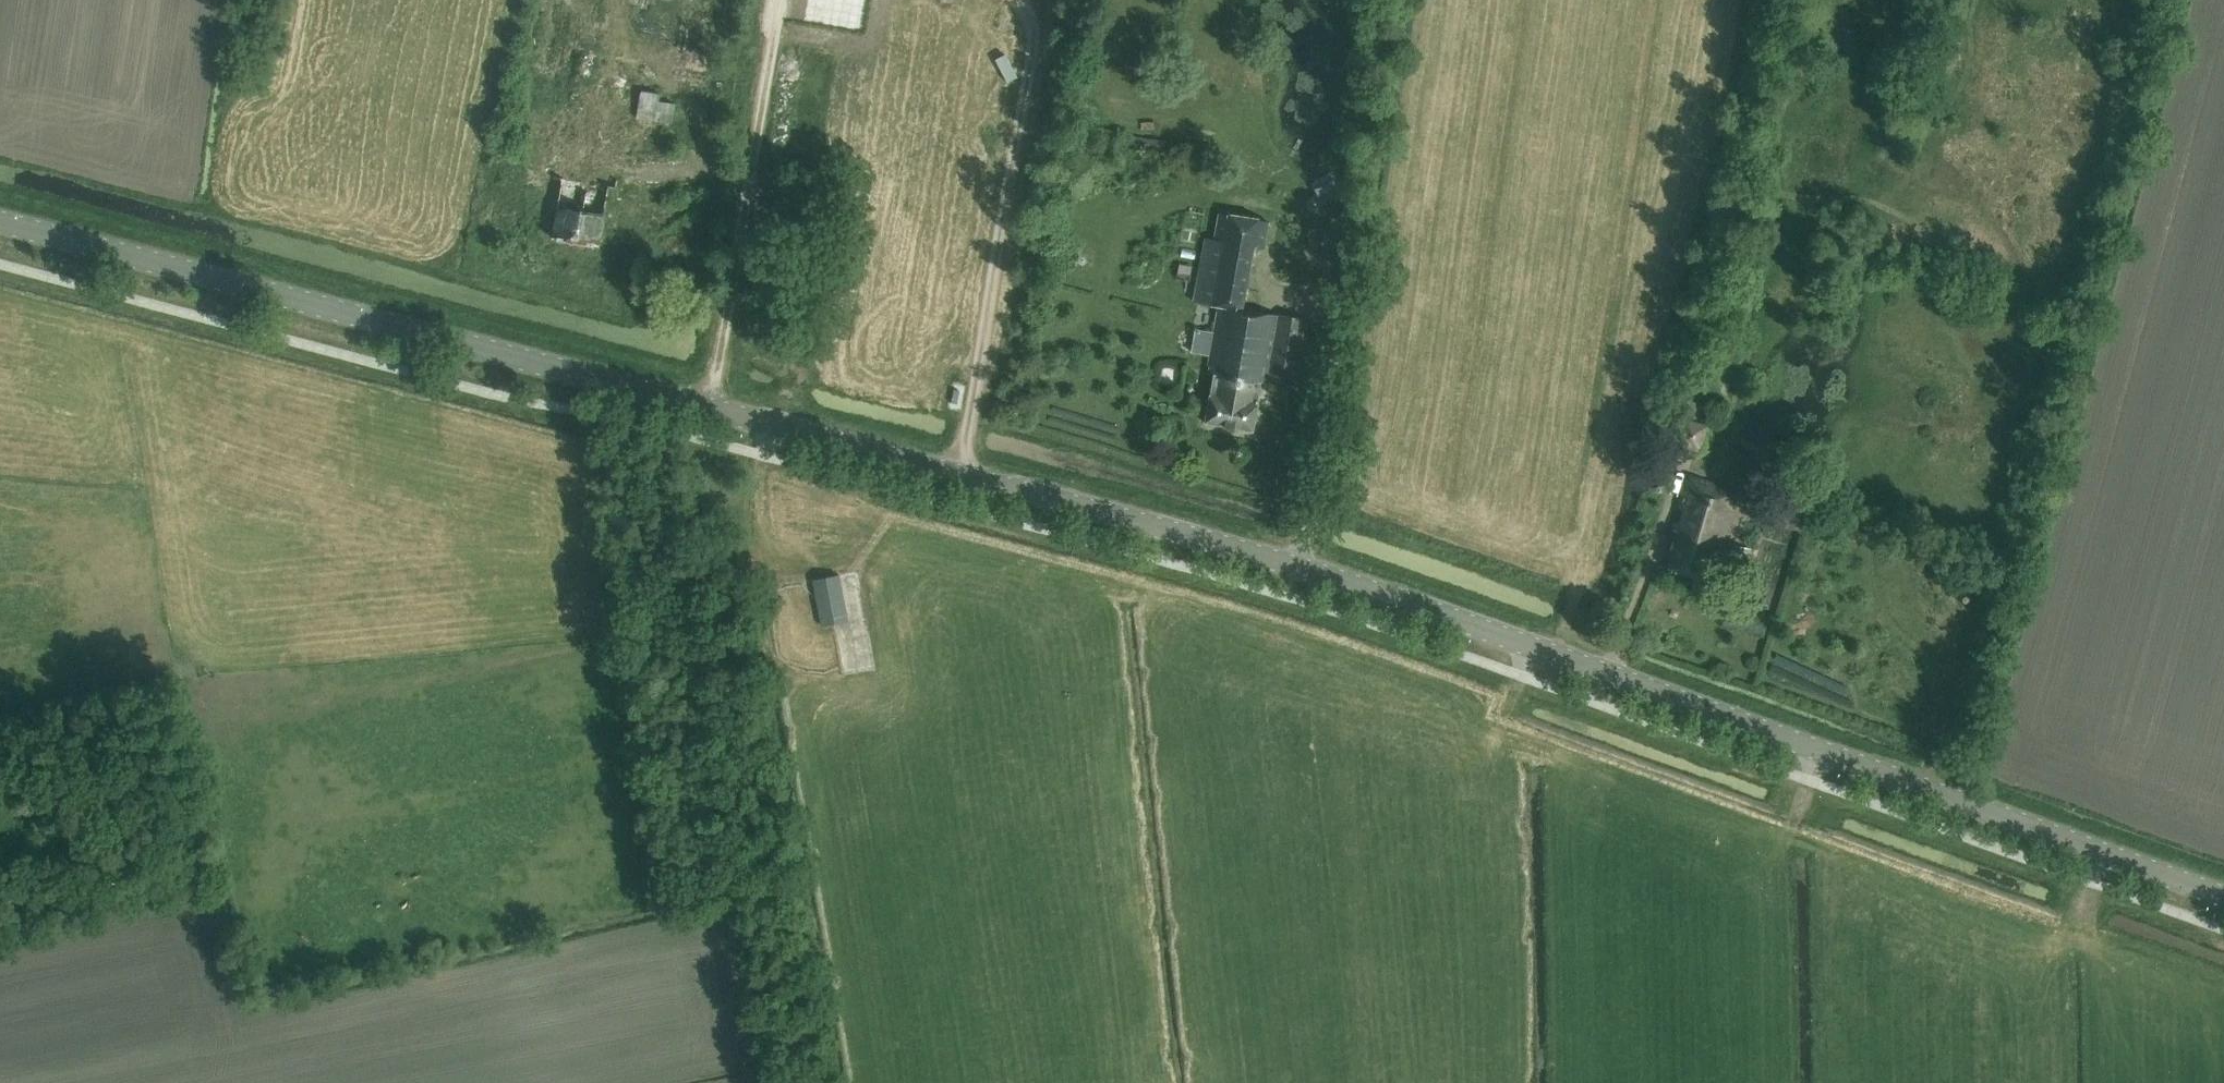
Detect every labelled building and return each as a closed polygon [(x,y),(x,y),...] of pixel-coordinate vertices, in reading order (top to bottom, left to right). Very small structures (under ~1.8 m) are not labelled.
[(551,207),(558,208),(554,236),(600,243),(610,186),(617,187),(633,91),(571,80),(561,140),(558,140),(555,159),(558,159),(555,177),(562,178),(561,188),(554,187),(551,207)] [(640,90),(637,118),(673,123),(675,103),(659,101),(660,93),(640,90)] [(1211,373),(1214,373),(1205,422),(1254,430),(1263,378),(1296,384),(1308,321),(1243,309),(1254,245),(1263,247),(1268,223),(1220,214),(1215,240),(1206,239),(1195,302),(1214,305),(1214,309),(1219,310),(1209,365),(1213,365),(1211,373)] [(1675,444),(1699,451),(1707,424),(1683,417),(1675,444)] [(1670,536),(1678,538),(1669,567),(1704,579),(1713,551),(1719,553),(1738,492),(1691,478),(1680,505),(1686,508),(1682,522),(1675,521),(1670,536)] [(1805,532),(1808,501),(1774,498),(1770,528),(1805,532)] [(1743,569),(1747,548),(1734,545),(1729,564),(1743,569)] [(822,627),(850,621),(841,574),(813,580),(822,627)]
